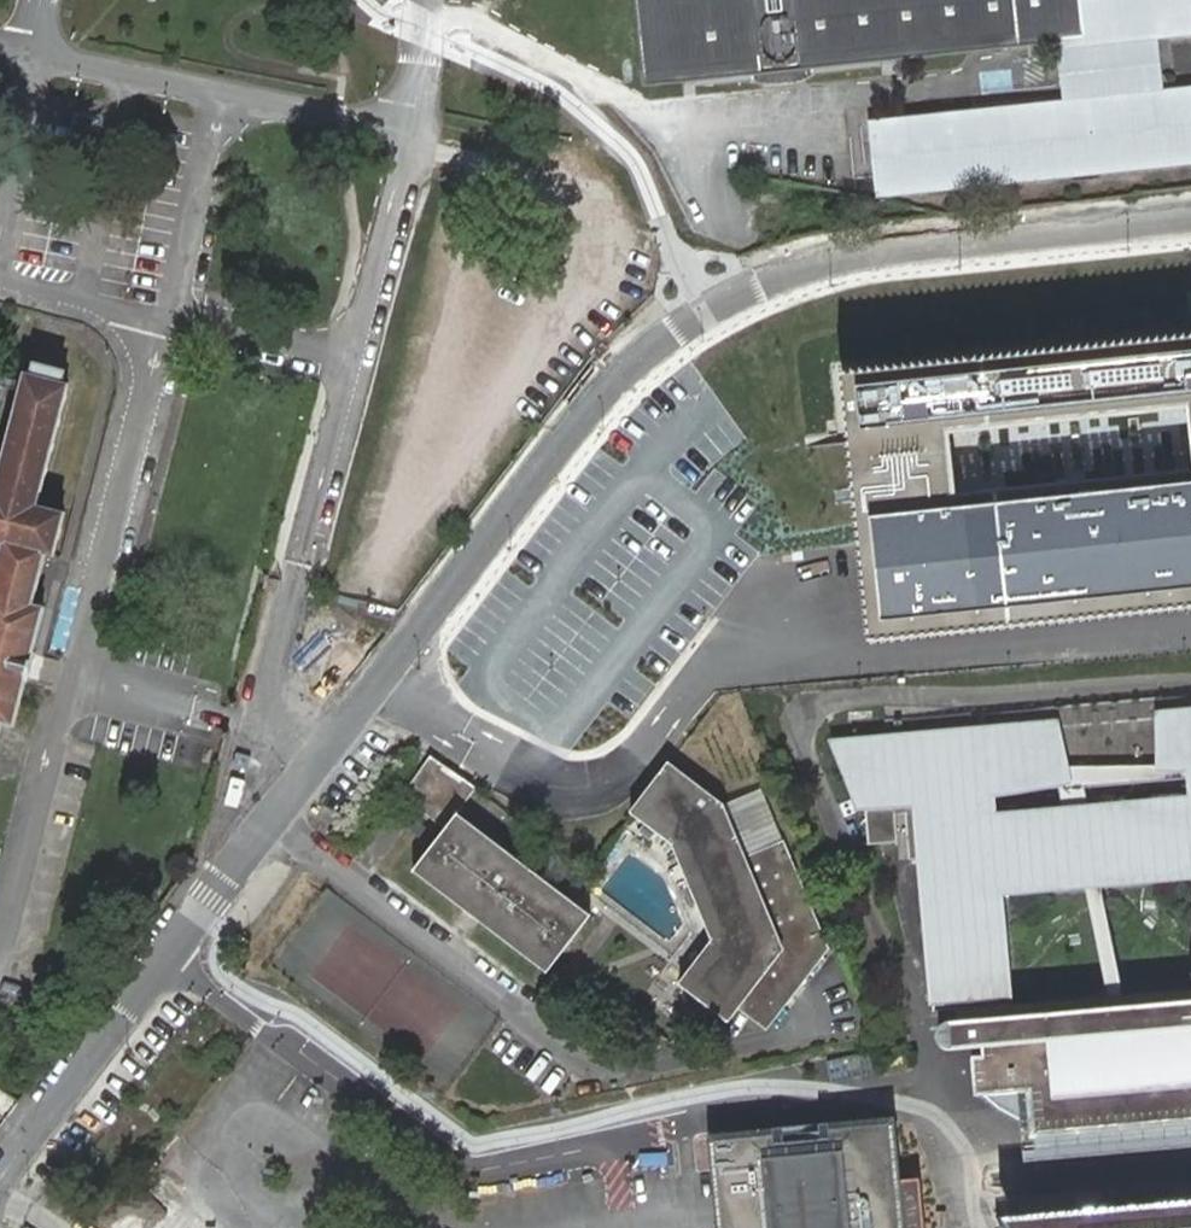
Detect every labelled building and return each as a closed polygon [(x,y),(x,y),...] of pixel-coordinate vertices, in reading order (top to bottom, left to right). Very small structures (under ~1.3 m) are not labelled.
[(648,83),(1061,39),(1069,102),(873,123),(880,193),(1190,161),(1190,89),(1161,93),(1155,36),(1190,32),(1190,0),(639,0),(648,83)] [(819,362),(836,542),(842,597),(846,634),(1190,600),(1190,325),(819,362)] [(4,723),(15,726),(46,607),(34,604),(47,553),(54,556),(66,512),(38,505),(70,384),(64,382),(67,371),(34,362),(32,374),(25,372),(0,470),(0,738),(4,723)] [(1159,713),(1161,767),(1161,770),(1189,770),(1190,778),(1190,786),(1190,710),(1159,713)] [(832,744),(857,803),(917,800),(934,1010),(958,1008),(1010,1004),(1001,890),(1086,883),(1103,882),(1190,875),(1190,799),(997,816),(993,795),(1071,783),(1068,768),(1058,723),(832,744)] [(403,796),(447,825),(459,811),(477,787),(451,770),(445,765),(432,756),(403,796)] [(723,805),(670,763),(633,811),(674,843),(715,939),(682,983),(730,1020),(742,1009),(768,1029),(830,947),(785,841),(746,858),(723,805)] [(1071,783),(993,795),(1190,778),(1189,770),(1161,770),(1161,767),(1068,768),(1071,783)] [(762,788),(723,805),(746,858),(785,841),(762,788)] [(869,844),(898,841),(895,803),(866,806),(869,844)] [(459,811),(447,825),(414,869),(548,971),(592,913),(459,811)] [(430,831),(416,819),(409,828),(424,840),(430,831)] [(1086,883),(1106,995),(1123,993),(1103,882),(1086,883)] [(959,1022),(1190,1002),(1190,987),(1123,993),(1106,995),(1010,1004),(958,1008),(959,1022)] [(1030,1135),(1190,1122),(1190,1002),(959,1022),(945,1024),(939,1036),(948,1046),(982,1044),(982,1054),(971,1056),(974,1095),(1026,1091),(1030,1135)] [(704,1143),(712,1227),(899,1227),(895,1185),(891,1142),(889,1125),(814,1132),(815,1138),(779,1142),(778,1136),(704,1143)] [(996,1227),(1190,1227),(1190,1210),(996,1227)]
